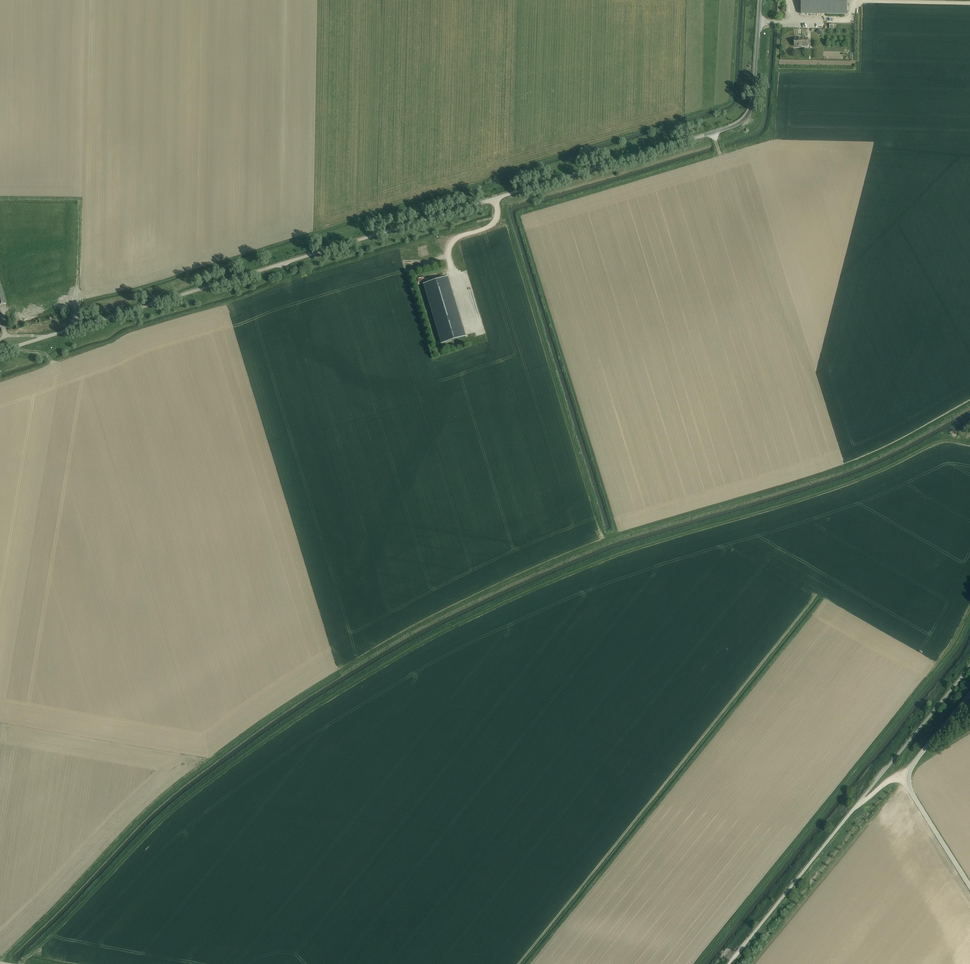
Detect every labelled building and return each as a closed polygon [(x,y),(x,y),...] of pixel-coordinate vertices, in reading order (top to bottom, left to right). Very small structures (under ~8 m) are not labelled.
[(847,14),(847,0),(802,0),(801,13),(847,14)] [(808,46),(808,38),(798,38),(798,39),(795,39),(795,46),(797,46),(797,47),(800,47),(800,46),(801,46),(808,46)] [(466,337),(448,277),(423,284),(441,344),(466,337)]
